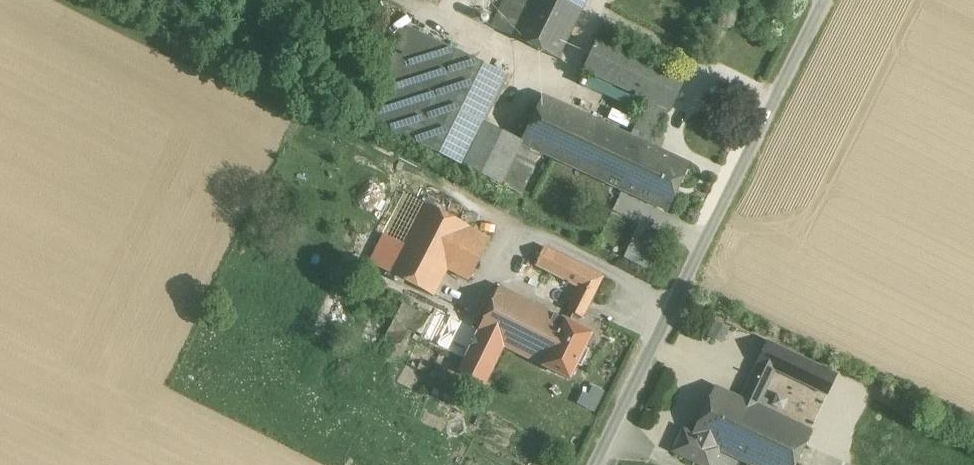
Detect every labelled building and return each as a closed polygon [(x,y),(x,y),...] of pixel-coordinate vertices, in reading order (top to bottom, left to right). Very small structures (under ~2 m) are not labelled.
[(491,27),(558,59),(586,0),(504,0),(491,27)] [(461,53),(408,27),(363,117),(416,143),(438,98),(461,53)] [(684,79),(597,39),(582,71),(646,101),(666,110),(670,112),(684,79)] [(505,75),(461,53),(438,98),(483,120),(505,75)] [(581,94),(608,102),(611,89),(584,82),(581,94)] [(630,135),(544,96),(520,143),(540,152),(624,191),(645,143),(630,135)] [(483,120),(438,98),(416,143),(461,165),(481,124),(483,120)] [(666,110),(646,101),(630,135),(645,143),(650,145),(666,110)] [(520,143),(481,124),(461,165),(519,194),(540,152),(520,143)] [(650,145),(645,143),(624,191),(668,211),(690,163),(650,145)] [(490,236),(402,193),(368,264),(435,297),(447,271),(468,281),(490,236)] [(538,216),(544,204),(529,197),(523,209),(538,216)] [(639,224),(623,258),(645,269),(661,234),(639,224)] [(579,287),(564,317),(566,318),(578,324),(603,273),(551,248),(541,268),(579,287)] [(465,357),(458,372),(485,385),(504,348),(495,343),(519,294),(500,285),(478,331),(465,357)] [(564,317),(519,294),(495,343),(504,348),(542,367),(566,318),(564,317)] [(429,317),(402,303),(386,336),(401,344),(409,329),(421,335),(429,317)] [(478,331),(433,309),(429,317),(421,335),(465,357),(478,331)] [(578,324),(566,318),(542,367),(570,380),(594,331),(578,324)] [(837,374),(767,341),(758,361),(758,362),(775,370),(828,395),(837,374)] [(741,397),(753,404),(762,408),(763,407),(767,399),(762,397),(775,370),(758,362),(741,397)] [(596,409),(603,387),(586,382),(579,404),(596,409)] [(741,397),(716,386),(693,434),(684,430),(674,451),(704,464),(712,464),(719,449),(739,459),(748,441),(738,436),(753,404),(741,397)] [(763,407),(762,408),(753,404),(738,436),(748,441),(739,459),(752,464),(795,464),(812,430),(763,407)]
